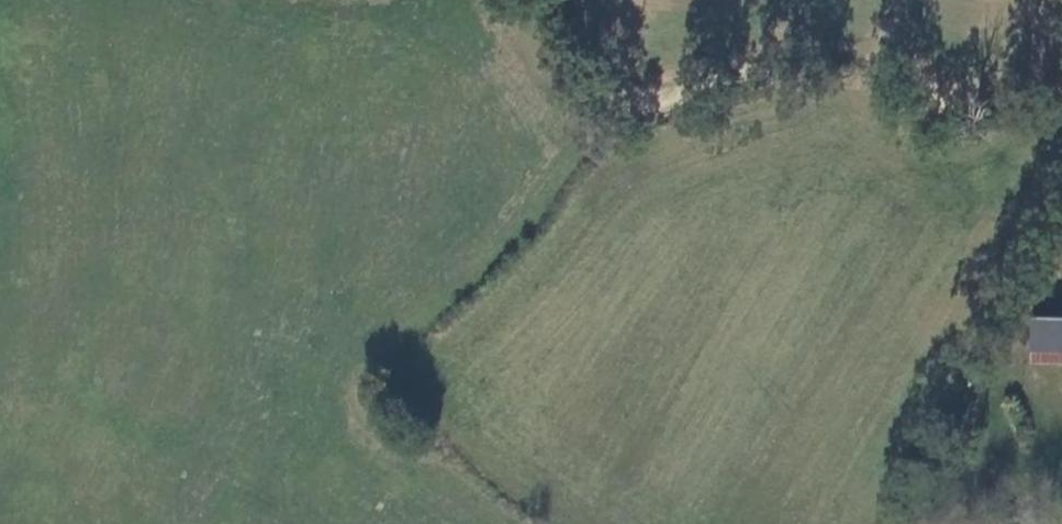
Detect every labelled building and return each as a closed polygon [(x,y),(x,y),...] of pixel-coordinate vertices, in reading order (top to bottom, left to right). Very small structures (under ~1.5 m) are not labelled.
[(1029,316),(1028,363),(1061,364),(1061,317),(1029,316)]
